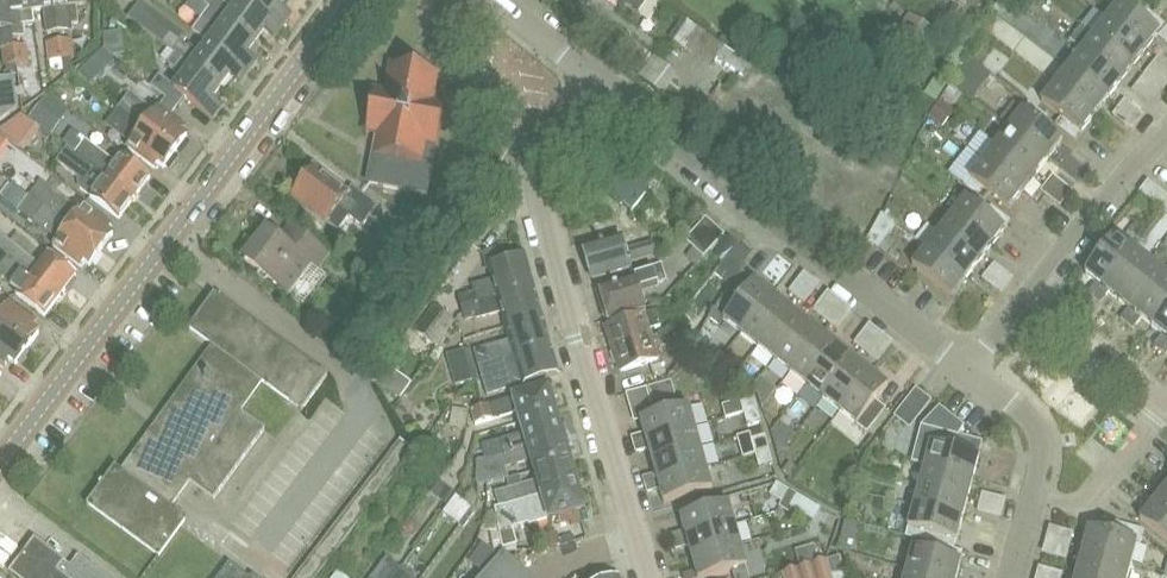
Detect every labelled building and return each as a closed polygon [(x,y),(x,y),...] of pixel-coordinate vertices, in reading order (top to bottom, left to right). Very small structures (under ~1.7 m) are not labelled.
[(15,65),(16,65),(14,47),(14,39),(9,0),(0,0),(0,49),(2,49),(4,66),(15,65)] [(32,0),(9,0),(14,39),(24,38),(22,26),(35,24),(34,12),(32,0)] [(34,12),(45,10),(48,34),(59,33),(55,0),(32,0),(34,12)] [(59,33),(74,31),(73,25),(79,24),(77,6),(85,5),(84,0),(55,0),(59,33)] [(255,43),(264,32),(274,40),(283,28),(246,0),(240,0),(233,10),(220,0),(200,0),(210,7),(209,8),(255,43)] [(283,28),(291,17),(280,9),(287,0),(246,0),(283,28)] [(622,4),(632,11),(640,0),(624,0),(622,4)] [(1120,1),(1106,18),(1146,49),(1160,32),(1159,31),(1165,24),(1146,9),(1140,17),(1120,1)] [(175,54),(221,89),(230,77),(240,85),(249,73),(209,43),(199,56),(183,44),(186,39),(139,3),(128,18),(175,54)] [(255,43),(209,8),(201,18),(218,30),(209,43),(249,73),(257,62),(246,55),(255,43)] [(1146,49),(1106,18),(1093,34),(1133,66),(1146,49)] [(711,67),(715,62),(720,54),(725,47),(686,19),(671,40),(711,67)] [(659,95),(659,94),(665,87),(677,71),(655,55),(654,56),(610,21),(589,44),(659,95)] [(925,24),(908,51),(932,66),(949,39),(925,24)] [(1069,42),(1080,50),(1120,82),(1133,66),(1093,34),(1082,25),(1069,42)] [(62,60),(73,58),(71,40),(60,42),(62,60)] [(62,60),(60,42),(47,43),(49,61),(62,60)] [(14,47),(16,65),(28,63),(26,46),(14,47)] [(104,50),(79,73),(91,85),(115,62),(104,50)] [(1120,82),(1080,50),(1067,67),(1107,98),(1120,82)] [(177,107),(185,97),(214,119),(223,108),(212,101),(221,89),(175,54),(168,64),(184,76),(175,87),(159,75),(151,86),(166,98),(165,98),(177,107)] [(427,65),(407,61),(406,67),(387,64),(386,66),(391,67),(386,92),(377,90),(378,87),(375,86),(365,135),(368,135),(369,131),(378,133),(374,153),(370,152),(369,155),(373,156),(368,184),(427,196),(446,100),(443,100),(443,104),(433,102),(438,76),(443,77),(443,74),(426,70),(427,65)] [(1067,67),(1054,83),(1094,115),(1107,98),(1067,67)] [(1144,74),(1163,89),(1166,84),(1166,80),(1150,67),(1144,74)] [(1163,89),(1144,74),(1138,82),(1157,97),(1163,89)] [(1094,115),(1054,83),(1041,100),(1061,117),(1055,124),(1074,139),(1080,131),(1081,132),(1094,115)] [(0,91),(0,122),(18,109),(18,108),(16,89),(0,91)] [(118,109),(131,119),(176,153),(187,138),(181,134),(186,128),(170,116),(177,107),(165,98),(156,111),(130,92),(118,109)] [(1118,107),(1137,122),(1143,114),(1124,100),(1118,107)] [(1009,127),(1049,157),(1062,140),(1042,124),(1047,117),(1029,103),(1023,110),(1014,103),(1000,120),(1009,127)] [(1137,122),(1118,107),(1113,114),(1131,129),(1137,122)] [(176,153),(131,119),(118,109),(110,119),(106,125),(131,144),(127,149),(154,169),(158,164),(164,169),(176,153)] [(0,131),(0,133),(20,148),(36,125),(22,115),(0,131)] [(1009,127),(996,143),(1036,174),(1049,157),(1009,127)] [(122,156),(116,163),(85,140),(75,154),(81,157),(95,168),(135,199),(151,178),(122,156)] [(996,143),(983,160),(1023,190),(1036,174),(996,143)] [(79,189),(90,198),(119,220),(135,199),(95,168),(81,157),(75,154),(68,149),(58,162),(79,179),(78,180),(79,189)] [(621,169),(607,158),(591,179),(605,190),(621,169)] [(983,160),(970,177),(971,177),(965,185),(984,199),(989,192),(1010,208),(1023,190),(983,160)] [(348,193),(314,168),(303,182),(302,181),(298,182),(292,189),(292,193),(294,194),(293,196),(338,230),(348,216),(362,226),(368,218),(371,221),(375,217),(371,214),(377,206),(352,188),(348,193)] [(623,169),(606,190),(634,211),(650,189),(625,170),(624,169),(623,168),(623,169)] [(1052,176),(1046,183),(1065,198),(1071,190),(1052,176)] [(43,207),(57,218),(68,227),(101,252),(113,235),(107,231),(111,226),(85,205),(80,211),(42,181),(29,197),(43,207)] [(1166,204),(1166,197),(1147,181),(1139,192),(1162,210),(1166,204)] [(1060,205),(1065,198),(1046,183),(1041,190),(1060,205)] [(18,211),(57,241),(53,247),(80,267),(83,263),(89,267),(101,252),(68,227),(57,218),(43,207),(29,197),(18,211)] [(990,206),(985,214),(964,198),(951,215),(990,246),(1004,229),(1004,228),(1009,221),(990,206)] [(881,214),(867,240),(877,248),(896,225),(881,214)] [(938,232),(977,263),(990,246),(951,215),(938,232)] [(685,240),(695,248),(687,257),(696,266),(725,235),(706,218),(685,240)] [(330,254),(290,222),(277,238),(267,230),(244,260),(289,294),(311,266),(317,271),(330,254)] [(925,248),(964,279),(977,263),(938,232),(925,248)] [(20,266),(61,298),(77,276),(48,254),(40,265),(28,256),(14,245),(0,234),(0,251),(6,255),(20,266)] [(456,256),(425,234),(416,247),(447,269),(456,256)] [(1133,248),(1116,234),(1085,274),(1095,282),(1086,293),(1093,298),(1133,248)] [(626,250),(622,236),(584,247),(593,279),(632,268),(630,262),(657,254),(653,242),(626,250)] [(714,273),(730,286),(740,270),(751,255),(738,244),(714,273)] [(964,279),(925,248),(912,265),(951,296),(964,279)] [(1118,300),(1149,261),(1133,248),(1093,298),(1100,303),(1108,293),(1118,300)] [(20,266),(6,255),(0,251),(0,275),(16,287),(19,282),(24,286),(16,296),(45,318),(61,298),(20,266)] [(489,268),(493,279),(473,285),(475,291),(458,295),(461,308),(534,286),(526,258),(489,268)] [(1119,319),(1125,324),(1166,274),(1149,261),(1118,300),(1128,308),(1119,319)] [(994,263),(988,271),(1007,286),(1012,278),(994,263)] [(667,281),(662,265),(634,273),(636,279),(600,288),(602,293),(598,298),(599,304),(605,306),(609,319),(645,308),(640,288),(667,281)] [(741,333),(772,294),(755,281),(740,270),(730,286),(709,317),(720,325),(724,320),(741,333)] [(988,271),(982,278),(1001,293),(1007,286),(988,271)] [(789,291),(797,297),(812,278),(804,272),(789,291)] [(1166,306),(1166,275),(1166,274),(1125,324),(1132,329),(1140,318),(1150,326),(1166,306)] [(812,278),(797,297),(804,303),(819,284),(812,278)] [(506,326),(543,315),(534,286),(461,308),(465,320),(475,318),(475,320),(502,313),(506,326)] [(327,377),(215,293),(189,328),(214,346),(163,415),(165,417),(123,474),(114,467),(87,503),(157,557),(186,519),(170,507),(190,480),(215,499),(265,431),(240,412),(262,382),(301,411),(327,377)] [(772,294),(741,333),(757,346),(789,307),(772,294)] [(829,323),(844,304),(837,298),(822,317),(829,323)] [(28,350),(40,334),(34,329),(37,324),(11,304),(4,313),(0,309),(0,328),(28,350)] [(844,304),(829,323),(837,329),(852,310),(844,304)] [(436,348),(437,346),(455,321),(434,306),(414,332),(436,348)] [(1159,350),(1166,340),(1166,306),(1150,326),(1161,334),(1152,345),(1159,350)] [(774,359),(805,320),(789,307),(757,346),(774,359)] [(613,349),(651,337),(648,330),(660,326),(655,311),(606,326),(613,349)] [(691,323),(681,313),(668,327),(678,337),(691,323)] [(479,365),(552,344),(543,315),(506,326),(509,338),(475,348),(479,365)] [(790,372),(821,333),(805,320),(774,359),(790,372)] [(862,349),(877,330),(869,324),(855,343),(862,349)] [(6,365),(10,361),(16,365),(28,350),(0,328),(0,361),(6,365)] [(884,336),(877,330),(862,349),(869,354),(884,336)] [(807,385),(838,346),(821,333),(790,372),(807,385)] [(651,337),(613,349),(620,371),(658,359),(651,337)] [(1159,350),(1166,355),(1166,353),(1166,340),(1159,350)] [(487,395),(523,384),(560,373),(552,344),(479,365),(487,395)] [(823,398),(855,359),(838,346),(807,385),(823,398)] [(473,381),(470,369),(465,350),(447,355),(455,386),(473,381)] [(855,359),(823,398),(839,411),(871,372),(855,359)] [(390,366),(386,372),(378,383),(390,391),(384,399),(394,407),(412,383),(390,366)] [(871,372),(839,411),(857,425),(857,424),(867,432),(885,409),(875,401),(888,385),(871,372)] [(761,377),(752,389),(758,393),(762,408),(777,389),(761,377)] [(494,418),(493,417),(513,413),(513,410),(517,409),(521,421),(556,412),(549,387),(472,408),(476,423),(494,418)] [(926,396),(916,388),(907,399),(918,407),(926,396)] [(655,414),(641,419),(645,432),(632,436),(634,443),(695,426),(689,405),(680,407),(676,394),(651,401),(655,414)] [(725,417),(744,412),(757,408),(753,395),(721,404),(725,417)] [(925,465),(972,478),(978,456),(954,450),(958,435),(965,425),(941,407),(923,426),(914,463),(924,466),(925,465)] [(757,408),(744,412),(748,425),(761,421),(757,408)] [(486,457),(504,452),(511,451),(563,436),(556,412),(521,421),(524,434),(520,435),(520,434),(482,444),(486,457)] [(701,446),(695,426),(634,443),(636,451),(649,448),(652,460),(701,446)] [(755,452),(768,449),(764,435),(752,439),(755,452)] [(532,458),(535,470),(570,460),(563,436),(511,451),(516,464),(528,461),(528,459),(532,458)] [(294,577),(316,577),(414,450),(401,439),(294,577)] [(701,446),(652,460),(656,473),(644,477),(646,484),(707,466),(701,446)] [(772,462),(768,449),(755,452),(759,465),(772,462)] [(509,478),(506,467),(509,466),(504,452),(486,457),(487,458),(477,461),(477,481),(479,487),(509,478)] [(501,506),(578,485),(570,460),(535,470),(539,483),(535,484),(532,483),(523,485),(520,476),(507,480),(510,489),(497,493),(501,506)] [(789,461),(782,471),(789,476),(796,467),(789,461)] [(925,465),(924,466),(919,486),(967,498),(972,478),(925,465)] [(707,466),(646,484),(648,492),(660,488),(664,501),(713,487),(707,466)] [(770,493),(782,501),(789,489),(777,482),(770,493)] [(578,485),(501,506),(501,507),(495,508),(500,526),(490,528),(492,535),(501,533),(505,547),(517,544),(513,528),(528,523),(528,524),(579,510),(584,505),(578,485)] [(914,506),(962,518),(967,498),(919,486),(914,506)] [(1166,513),(1166,487),(1166,486),(1153,502),(1166,513)] [(797,494),(789,489),(782,501),(778,506),(789,513),(793,507),(790,506),(797,494)] [(980,501),(1003,507),(1005,498),(982,492),(980,501)] [(790,506),(793,507),(802,513),(808,501),(797,494),(790,506)] [(820,508),(808,501),(802,513),(813,519),(820,508)] [(1003,507),(980,501),(977,510),(1000,517),(1003,507)] [(1153,502),(1139,519),(1166,541),(1166,513),(1153,502)] [(672,533),(674,541),(736,524),(730,503),(681,517),(685,530),(672,533)] [(907,537),(939,545),(953,549),(956,539),(957,539),(962,518),(914,506),(908,527),(909,527),(907,537)] [(1116,523),(1113,535),(1089,528),(1084,549),(1131,563),(1137,542),(1141,543),(1144,532),(1141,530),(1116,523)] [(690,546),(693,557),(741,544),(736,524),(674,541),(677,550),(690,546)] [(35,540),(10,572),(17,577),(107,577),(78,556),(70,567),(35,540)] [(741,544),(693,557),(697,571),(685,574),(686,577),(700,577),(747,564),(741,544)] [(482,545),(469,563),(479,570),(492,552),(482,545)] [(959,560),(961,551),(953,549),(939,545),(937,554),(911,547),(906,569),(940,577),(955,577),(959,560)] [(1084,549),(1078,570),(1109,577),(1127,577),(1131,563),(1084,549)] [(482,577),(532,577),(503,554),(482,577)] [(401,568),(386,557),(371,577),(394,577),(401,568)] [(830,574),(843,570),(839,557),(826,561),(830,574)] [(830,574),(826,561),(826,560),(812,564),(817,577),(831,577),(830,574)] [(230,563),(218,577),(250,577),(230,563)] [(799,568),(802,577),(817,577),(812,564),(799,568)] [(394,577),(415,577),(401,568),(394,577)] [(799,568),(785,572),(786,577),(802,577),(799,568)] [(906,569),(903,577),(940,577),(906,569)] [(1078,570),(1076,577),(1109,577),(1078,570)]
